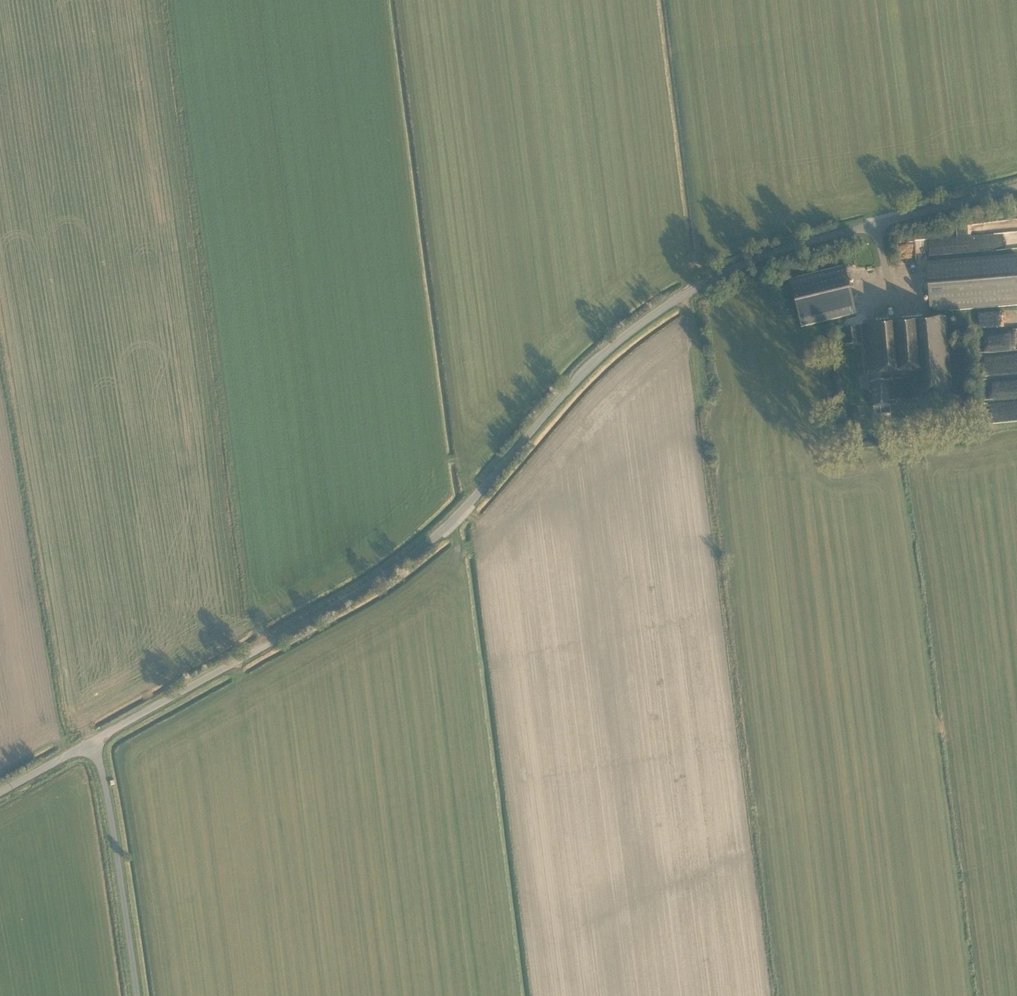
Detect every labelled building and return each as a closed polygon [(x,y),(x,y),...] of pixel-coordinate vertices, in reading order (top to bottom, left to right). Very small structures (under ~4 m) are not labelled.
[(870,387),(869,388),(870,392),(872,393),(873,410),(880,410),(881,417),(891,416),(889,401),(900,400),(899,390),(892,391),(892,388),(887,388),(887,381),(909,379),(911,402),(953,398),(945,311),(1016,305),(1016,261),(1016,256),(926,263),(931,319),(864,325),(868,376),(871,376),(872,386),(870,387)] [(856,314),(844,267),(790,280),(801,327),(856,314)] [(987,382),(988,401),(1016,400),(1016,380),(987,382)]
